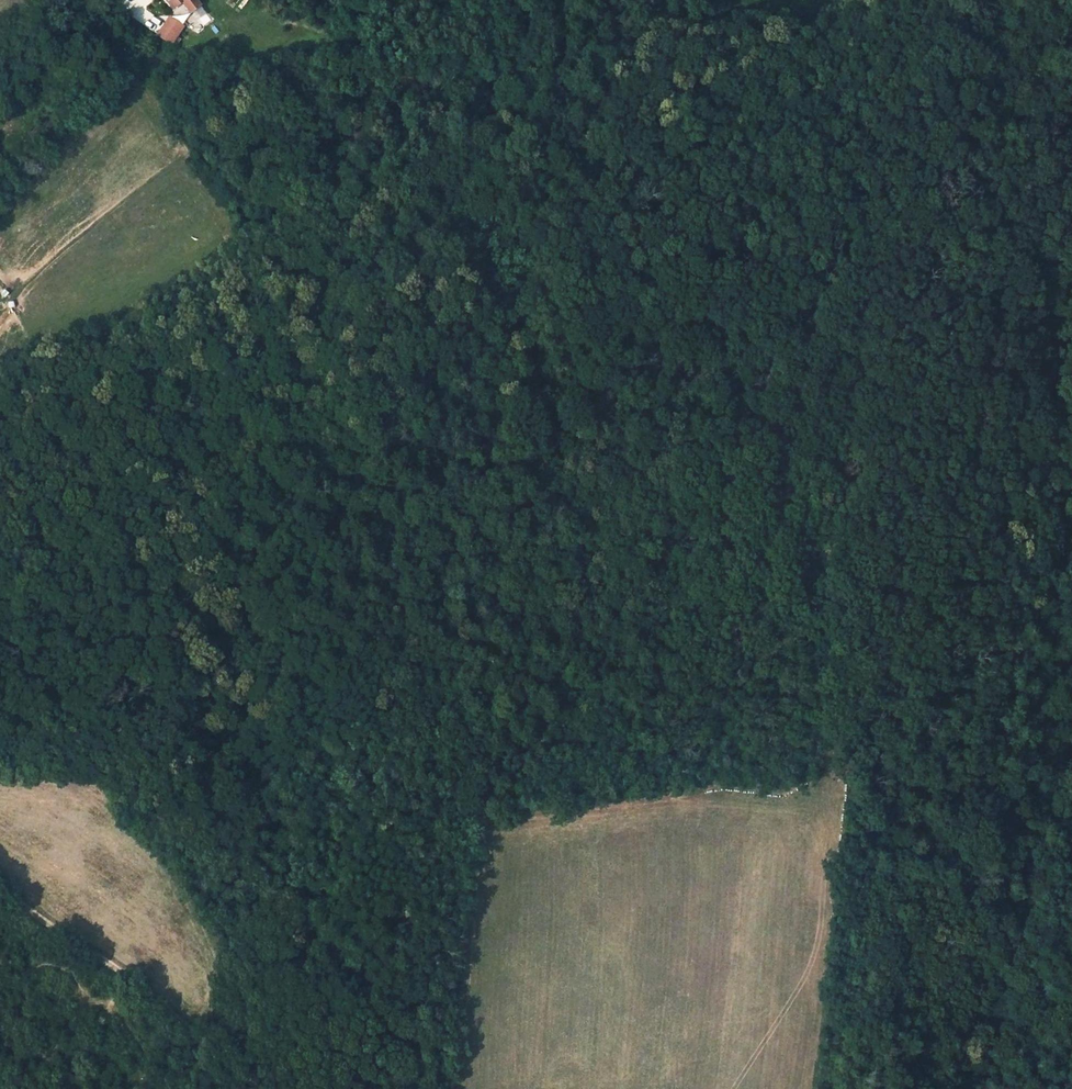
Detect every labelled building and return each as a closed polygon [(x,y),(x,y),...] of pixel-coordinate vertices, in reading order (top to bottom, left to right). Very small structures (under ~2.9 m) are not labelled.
[(192,13),(202,6),(198,0),(182,0),(192,13)] [(135,20),(131,25),(144,36),(148,31),(135,20)] [(165,26),(158,36),(173,45),(179,35),(165,26)]
